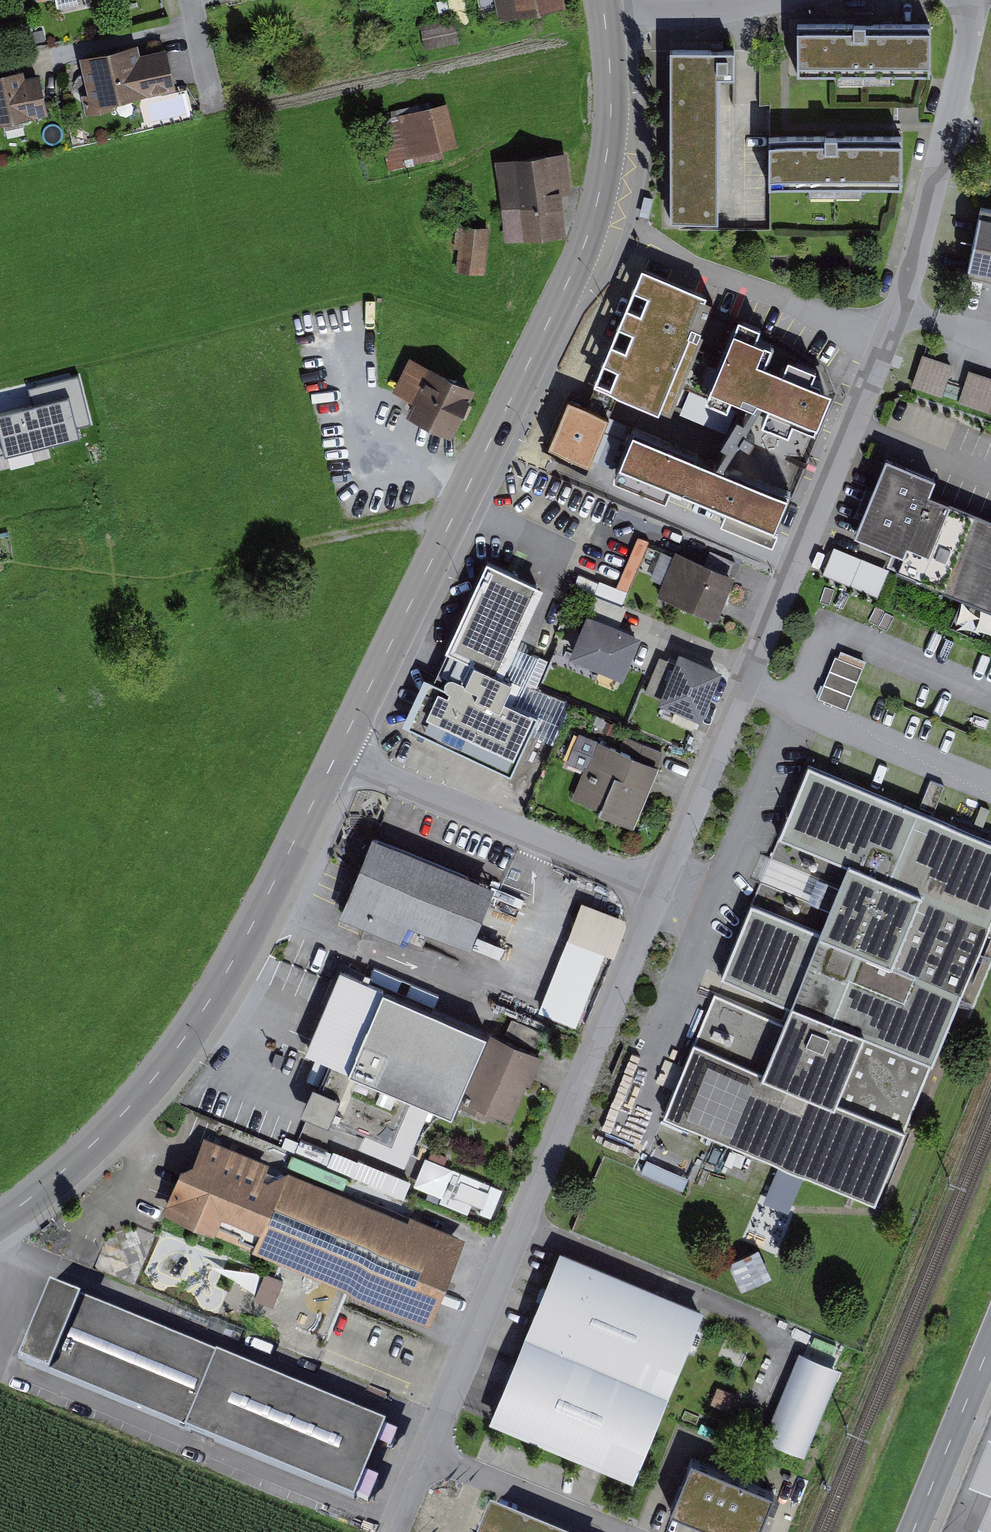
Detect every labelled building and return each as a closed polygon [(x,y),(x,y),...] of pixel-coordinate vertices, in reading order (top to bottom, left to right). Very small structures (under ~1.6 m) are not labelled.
[(498,20),(563,9),(562,0),(494,0),(498,20)] [(460,16),(424,23),(429,49),(465,43),(460,16)] [(942,20),(811,21),(811,72),(942,71),(942,20)] [(148,56),(143,38),(79,56),(96,117),(188,91),(176,48),(148,56)] [(735,52),(672,51),(672,223),(718,223),(719,79),(734,79),(735,52)] [(0,76),(0,127),(0,129),(57,117),(48,74),(35,77),(33,69),(0,76)] [(453,101),(402,112),(412,158),(463,146),(453,101)] [(906,138),(776,138),(776,186),(907,185),(906,138)] [(566,155),(499,162),(507,241),(574,234),(566,155)] [(653,200),(644,198),(640,217),(649,219),(653,200)] [(988,205),(974,271),(990,275),(990,206),(988,205)] [(495,225),(463,221),(457,269),(488,273),(495,225)] [(715,305),(644,275),(598,386),(669,415),(715,305)] [(772,325),(751,317),(720,398),(743,407),(747,396),(782,409),(777,422),(804,432),(808,421),(829,429),(845,388),(822,379),(827,366),(801,356),(797,367),(778,360),(785,342),(768,336),(772,325)] [(487,384),(418,353),(403,386),(422,394),(413,414),(463,437),(487,384)] [(928,354),(917,386),(990,410),(990,374),(928,354)] [(606,422),(567,406),(548,452),(587,468),(606,422)] [(803,495),(646,428),(625,475),(677,498),(682,486),(737,510),(733,520),(783,541),(803,495)] [(894,461),(891,467),(866,532),(911,550),(902,571),(990,607),(990,520),(933,497),(940,479),(894,461)] [(879,594),(890,566),(834,545),(824,573),(879,594)] [(741,569),(681,547),(664,592),(724,614),(741,569)] [(489,567),(488,567),(448,653),(503,678),(543,592),(489,567)] [(631,605),(593,590),(569,651),(628,675),(646,631),(624,623),(631,605)] [(728,666),(686,649),(681,662),(663,654),(649,690),(708,714),(728,666)] [(873,660),(843,649),(826,694),(856,705),(873,660)] [(424,682),(403,727),(511,777),(538,719),(512,707),(522,687),(503,678),(448,653),(432,686),(424,682)] [(667,749),(629,735),(625,745),(586,730),(574,762),(588,768),(577,799),(640,823),(667,749)] [(815,762),(667,1111),(877,1200),(990,930),(990,836),(815,762)] [(496,890),(372,840),(357,876),(342,915),(364,924),(403,940),(408,929),(470,954),(496,890)] [(628,923),(581,905),(540,1014),(575,1028),(603,955),(614,959),(628,923)] [(488,1040),(341,978),(308,1053),(331,1065),(319,1094),(314,1092),(302,1119),(307,1121),(327,1129),(364,1139),(360,1151),(404,1170),(429,1113),(451,1121),(458,1107),(488,1040)] [(539,1057),(490,1036),(488,1040),(458,1107),(494,1124),(496,1119),(510,1124),(539,1057)] [(460,1244),(204,1140),(193,1168),(182,1173),(166,1214),(429,1321),(460,1244)] [(653,1145),(643,1169),(686,1187),(696,1164),(653,1145)] [(502,1191),(453,1172),(440,1204),(466,1214),(470,1205),(480,1209),(478,1215),(491,1220),(502,1191)] [(770,1280),(757,1253),(729,1267),(742,1293),(770,1280)] [(702,1315),(561,1257),(526,1342),(667,1400),(702,1315)] [(282,1282),(265,1275),(254,1301),(272,1308),(282,1282)] [(392,1421),(57,1283),(26,1358),(361,1495),(392,1421)] [(283,1310),(426,1361),(434,1339),(291,1289),(283,1310)] [(667,1400),(526,1342),(491,1426),(593,1468),(632,1484),(667,1400)] [(840,1371),(800,1354),(763,1440),(804,1457),(840,1371)] [(978,1493),(990,1498),(990,1460),(978,1493)] [(690,1461),(670,1511),(723,1531),(757,1531),(773,1493),(690,1461)] [(490,1506),(479,1531),(555,1531),(490,1506)]
